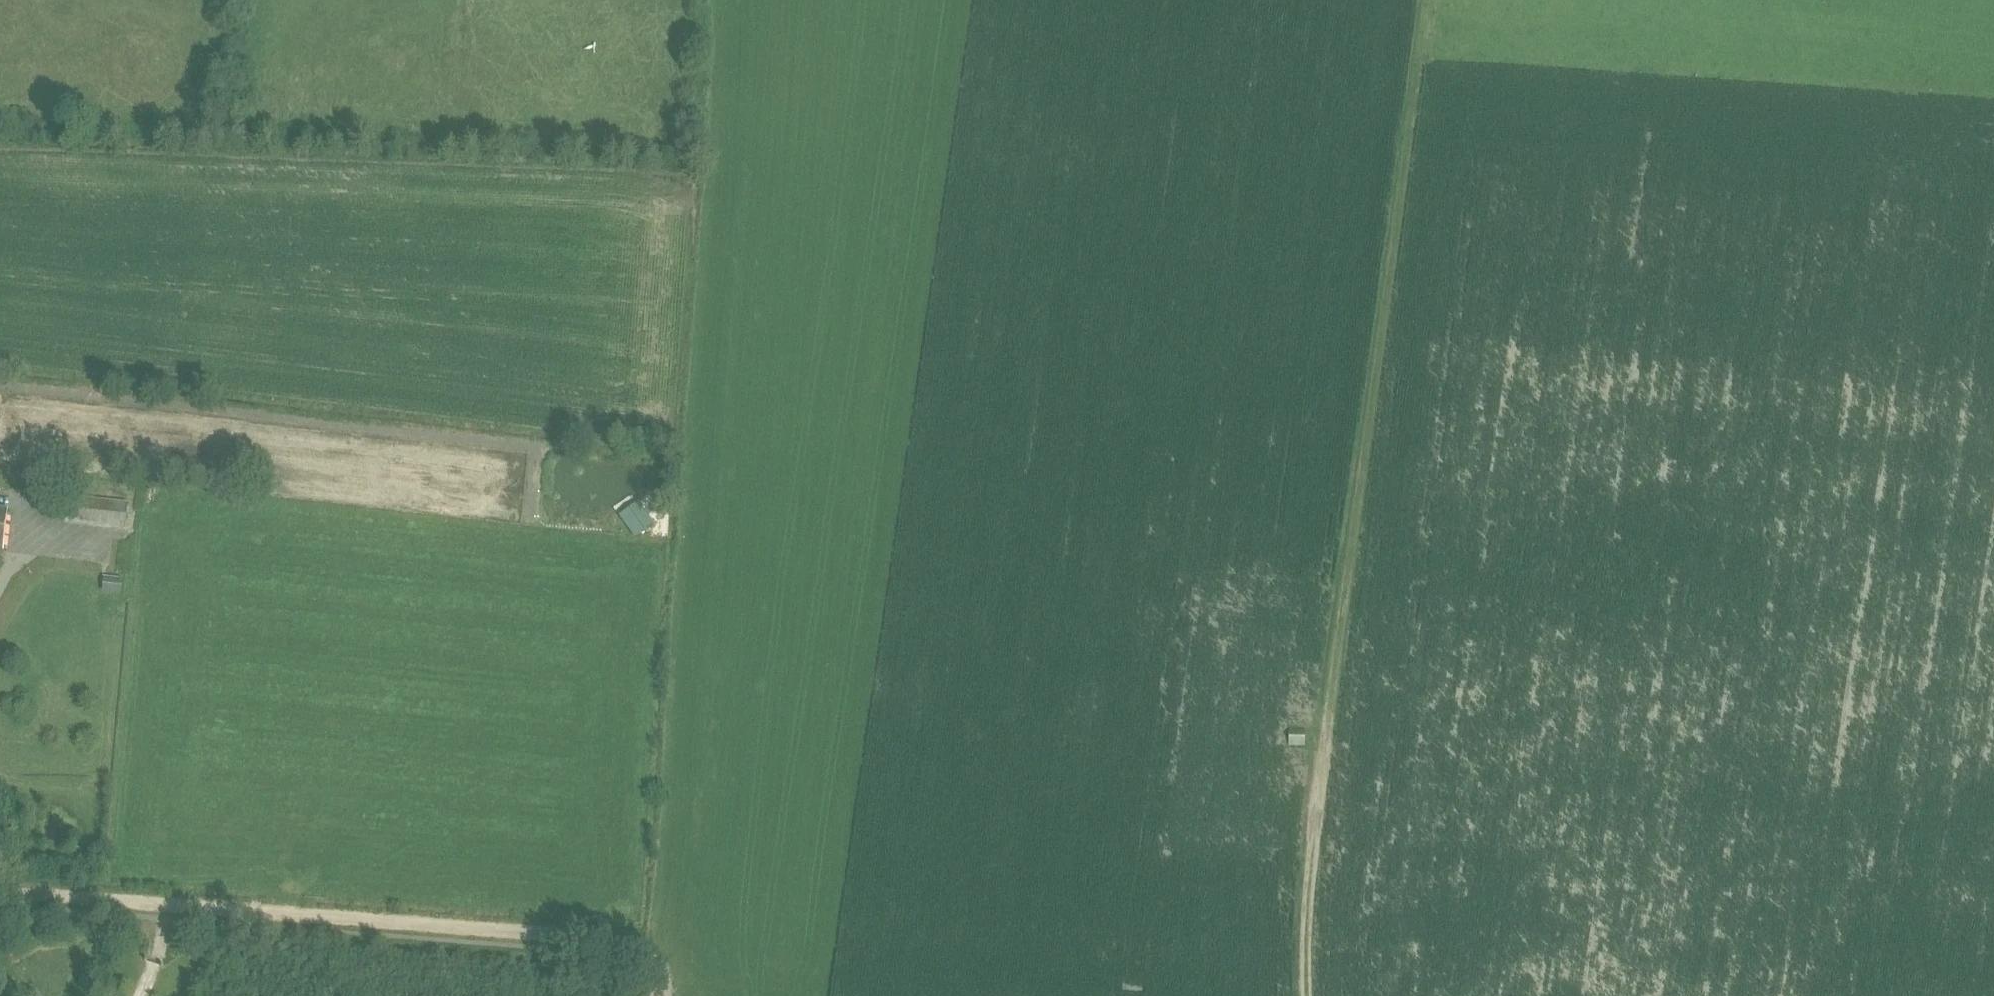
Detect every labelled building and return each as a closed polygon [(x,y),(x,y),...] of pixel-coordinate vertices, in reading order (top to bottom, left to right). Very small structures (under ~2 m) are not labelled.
[(69,499),(66,523),(126,530),(129,506),(69,499)] [(655,524),(645,511),(626,525),(633,535),(635,538),(639,536),(655,524)] [(124,578),(104,576),(102,592),(122,594),(124,578)] [(1306,730),(1290,729),(1289,746),(1305,747),(1306,730)]
